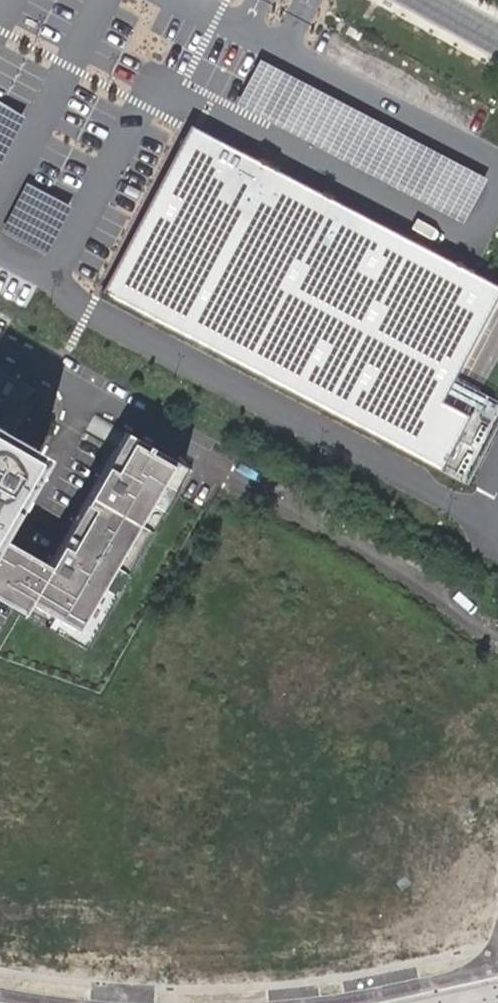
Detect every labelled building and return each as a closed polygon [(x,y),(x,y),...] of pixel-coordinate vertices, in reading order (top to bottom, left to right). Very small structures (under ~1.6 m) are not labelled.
[(194,129),(111,287),(472,475),(497,425),(497,389),(477,379),(460,369),(497,296),(497,287),(194,129)] [(0,435),(0,522),(39,457),(0,435)] [(83,653),(188,477),(122,437),(43,570),(0,544),(0,604),(83,653)]
